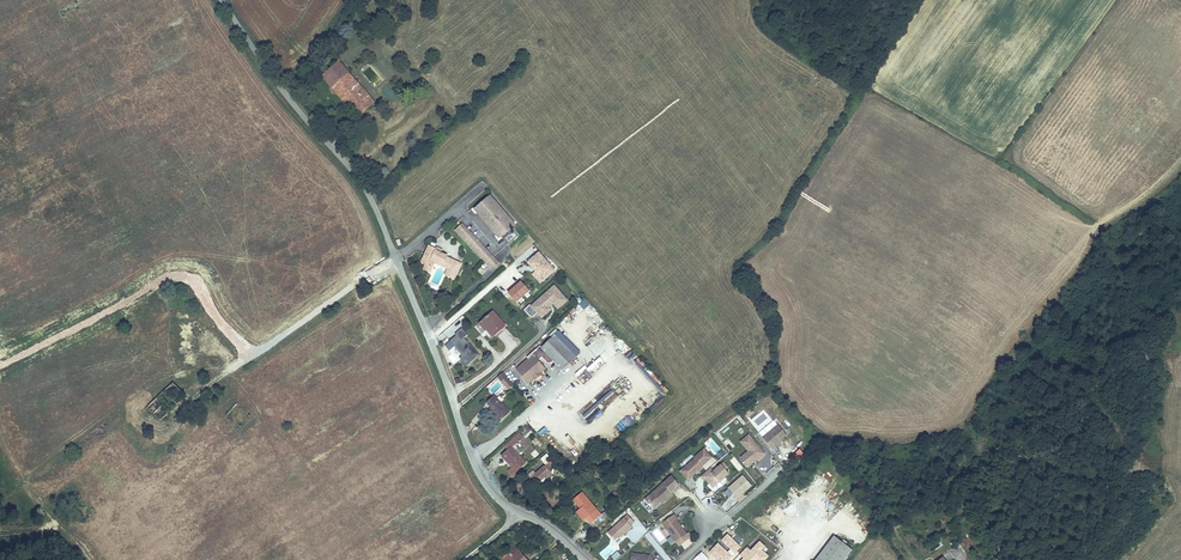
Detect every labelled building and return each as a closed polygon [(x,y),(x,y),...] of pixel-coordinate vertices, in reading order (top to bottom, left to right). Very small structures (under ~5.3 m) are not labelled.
[(349,71),(340,61),(323,77),(332,86),(349,71)] [(359,81),(349,71),(332,86),(348,103),(351,100),(359,109),(368,100),(374,106),(376,104),(372,99),(374,97),(368,91),(365,94),(355,85),(359,81)] [(368,91),(359,81),(355,85),(365,94),(368,91)] [(368,100),(359,109),(364,115),(374,106),(368,100)] [(487,198),(476,208),(500,237),(512,227),(487,198)] [(455,230),(490,271),(497,265),(462,224),(455,230)] [(426,262),(432,265),(434,262),(435,259),(451,267),(448,275),(454,278),(461,263),(447,257),(447,255),(441,252),(442,250),(435,247),(429,245),(422,260),(426,262)] [(534,272),(531,274),(540,284),(555,271),(539,252),(526,263),(534,272)] [(435,259),(434,262),(447,268),(445,274),(448,275),(451,267),(435,259)] [(517,302),(529,292),(521,282),(509,292),(517,302)] [(554,285),(524,311),(531,319),(536,314),(540,319),(555,307),(558,310),(568,301),(554,285)] [(480,325),(487,333),(490,331),(495,338),(506,329),(494,314),(480,325)] [(446,344),(467,367),(479,355),(464,339),(467,335),(462,329),(446,344)] [(490,331),(487,333),(493,341),(495,338),(490,331)] [(544,375),(549,371),(542,363),(546,360),(551,367),(552,368),(553,368),(553,367),(558,364),(566,374),(567,373),(583,359),(578,353),(574,357),(565,345),(569,342),(564,336),(546,350),(545,349),(531,360),(533,361),(520,371),(532,385),(537,381),(539,379),(538,378),(541,376),(542,377),(544,375)] [(565,345),(574,357),(578,353),(569,342),(565,345)] [(495,365),(507,356),(502,349),(490,359),(495,365)] [(501,379),(510,391),(516,386),(506,374),(501,379)] [(173,383),(146,409),(160,423),(168,416),(166,414),(160,408),(168,401),(173,407),(185,395),(173,383)] [(601,391),(578,413),(587,423),(617,395),(611,389),(604,395),(601,391)] [(642,389),(636,394),(638,397),(644,392),(642,389)] [(221,395),(217,391),(212,396),(216,400),(221,395)] [(492,411),(503,422),(513,413),(497,397),(491,403),(496,407),(492,411)] [(160,408),(166,414),(173,407),(168,401),(160,408)] [(249,416),(236,404),(225,416),(239,428),(249,416)] [(775,422),(771,417),(757,430),(761,434),(760,434),(772,449),(780,442),(778,441),(780,440),(786,434),(775,421),(775,422)] [(748,435),(740,442),(744,446),(752,440),(748,435)] [(522,454),(516,447),(524,441),(520,437),(506,450),(509,454),(504,458),(513,470),(510,473),(515,479),(519,476),(516,473),(525,465),(519,457),(522,454)] [(730,449),(734,446),(729,440),(725,443),(730,449)] [(748,451),(741,458),(748,466),(757,459),(760,456),(761,458),(765,454),(752,440),(744,446),(748,451)] [(695,458),(680,471),(688,480),(696,473),(695,472),(697,470),(699,470),(703,467),(702,466),(712,457),(704,449),(694,457),(695,458)] [(533,470),(526,476),(529,480),(531,483),(531,484),(533,487),(540,481),(541,483),(540,483),(542,485),(550,478),(552,469),(556,465),(552,460),(551,462),(547,458),(543,462),(546,465),(536,474),(533,470)] [(711,467),(701,476),(704,480),(705,479),(713,487),(720,481),(720,480),(724,476),(725,477),(729,473),(725,469),(728,467),(724,463),(714,471),(711,467)] [(724,491),(733,501),(752,485),(743,475),(724,491)] [(645,499),(653,509),(660,503),(660,502),(661,500),(662,501),(663,500),(666,500),(673,494),(671,492),(679,485),(672,476),(645,499)] [(582,492),(574,500),(581,508),(578,511),(586,519),(587,518),(592,523),(590,525),(594,528),(607,517),(603,513),(601,515),(582,492)] [(653,509),(645,499),(641,503),(649,512),(653,509)] [(578,511),(577,512),(584,521),(586,519),(578,511)] [(674,514),(662,523),(676,542),(687,534),(682,528),(681,528),(681,526),(676,519),(677,518),(674,514)] [(634,522),(628,515),(608,533),(614,540),(619,536),(622,533),(624,535),(632,527),(631,525),(634,522)] [(687,534),(676,542),(679,545),(691,536),(688,533),(687,534)] [(852,550),(834,536),(816,559),(844,559),(852,550)] [(506,554),(509,558),(518,550),(515,547),(506,554)] [(507,559),(527,559),(518,550),(509,558),(507,559)] [(615,559),(621,555),(618,551),(612,557),(615,559)]
